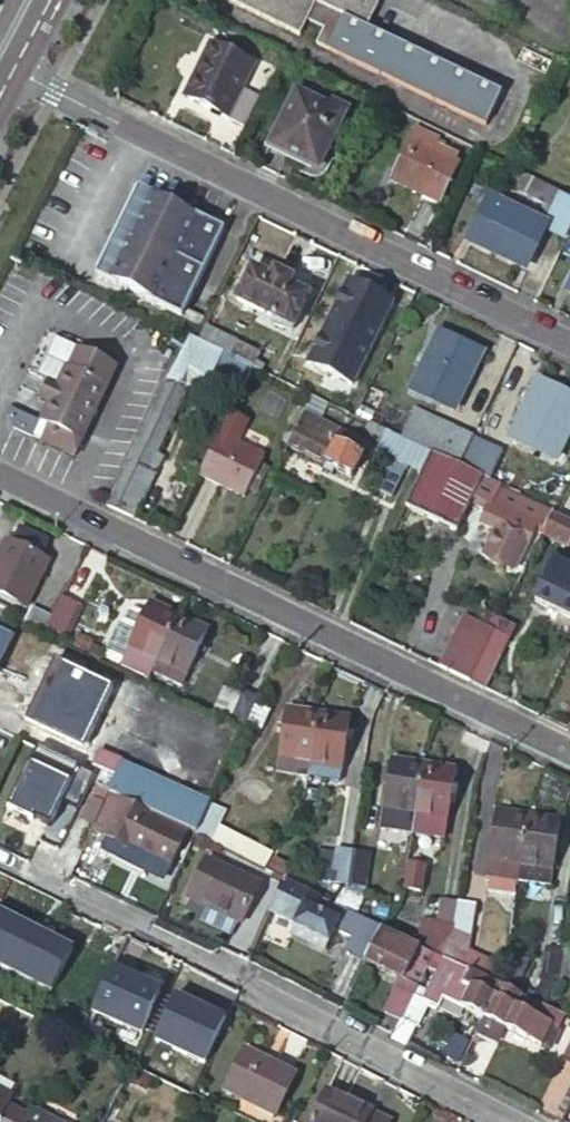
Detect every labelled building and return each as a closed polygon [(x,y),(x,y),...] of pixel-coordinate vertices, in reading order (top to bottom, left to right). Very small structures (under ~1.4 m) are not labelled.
[(311,0),(235,0),(304,35),(312,20),(330,28),(323,44),(492,127),(508,95),(369,28),(311,0)] [(369,28),(371,24),(383,1),(382,0),(311,0),(369,28)] [(203,59),(184,96),(221,115),(235,122),(250,92),(236,85),(249,60),(205,37),(196,56),(203,59)] [(203,59),(196,56),(177,92),(184,96),(203,59)] [(313,161),(341,102),(319,92),(317,99),(288,84),(263,137),(313,161)] [(437,153),(443,143),(408,125),(383,177),(431,201),(451,161),(437,153)] [(569,213),(569,197),(529,177),(521,192),(546,204),(539,216),(562,229),(569,213)] [(144,299),(196,325),(200,316),(182,307),(221,229),(185,211),(184,212),(156,198),(156,197),(134,187),(93,276),(115,286),(116,285),(144,298),(144,299)] [(517,260),(536,222),(486,196),(467,236),(517,260)] [(267,280),(249,271),(233,302),(288,328),(303,298),(284,289),(288,280),(271,271),(267,280)] [(388,302),(343,280),(303,363),(348,385),(388,302)] [(256,355),(201,327),(194,341),(243,365),(251,369),(259,373),(262,367),(252,363),(256,355)] [(473,355),(435,335),(409,387),(448,407),(473,355)] [(179,368),(167,395),(186,404),(191,394),(201,376),(239,394),(251,369),(243,365),(194,341),(192,341),(185,356),(179,368)] [(46,446),(77,460),(84,447),(85,447),(112,394),(109,393),(120,369),(81,351),(72,371),(69,370),(68,373),(63,370),(56,386),(52,385),(48,395),(51,396),(38,424),(53,431),(46,446)] [(534,383),(509,436),(550,456),(569,417),(569,401),(534,383)] [(167,395),(156,417),(113,511),(138,523),(157,482),(151,479),(186,404),(167,395)] [(351,416),(313,398),(306,413),(352,436),(353,434),(386,450),(382,458),(404,468),(406,463),(427,473),(435,457),(398,439),(351,416)] [(452,465),(466,435),(413,409),(398,439),(435,457),(452,465)] [(296,434),(289,447),(358,482),(373,449),(305,416),(296,434)] [(287,429),(280,443),(289,447),(296,434),(287,429)] [(489,465),(497,450),(466,435),(452,465),(479,478),(496,486),(512,494),(520,481),(489,465)] [(452,465),(435,457),(427,473),(412,504),(456,525),(479,478),(452,465)] [(218,465),(208,460),(183,515),(227,536),(249,492),(240,489),(245,478),(230,471),(225,483),(213,477),(218,465)] [(410,475),(396,469),(383,494),(397,501),(410,475)] [(547,534),(555,517),(501,492),(483,524),(496,529),(486,551),(521,567),(538,530),(545,537),(547,534)] [(555,517),(547,534),(545,537),(569,549),(569,522),(556,515),(555,517)] [(24,531),(16,547),(10,544),(0,564),(0,594),(31,609),(51,564),(42,559),(49,543),(24,531)] [(556,562),(544,585),(550,588),(538,610),(569,626),(569,574),(567,573),(569,568),(556,562)] [(78,605),(64,599),(54,619),(47,633),(62,641),(78,605)] [(131,646),(147,612),(136,607),(131,609),(127,619),(122,620),(107,653),(124,661),(131,646)] [(147,612),(131,646),(124,661),(154,674),(161,661),(179,623),(149,608),(147,612)] [(54,619),(35,610),(28,624),(47,633),(54,619)] [(472,611),(464,627),(494,642),(502,626),(472,611)] [(179,623),(161,661),(154,674),(183,688),(190,675),(208,637),(179,623)] [(0,626),(0,673),(18,635),(0,626)] [(474,684),(485,661),(489,653),(494,642),(464,627),(444,669),(474,684)] [(109,666),(58,642),(40,679),(92,703),(109,666)] [(485,661),(474,684),(490,692),(505,661),(502,660),(489,653),(485,661)] [(243,696),(225,687),(212,714),(229,723),(243,696)] [(229,723),(246,731),(260,701),(244,692),(243,696),(229,723)] [(278,756),(310,763),(318,721),(286,715),(278,756)] [(310,763),(342,769),(350,728),(318,721),(310,763)] [(92,784),(108,792),(122,763),(107,756),(92,784)] [(160,817),(198,835),(211,808),(211,807),(122,763),(108,792),(160,817)] [(421,775),(390,768),(381,810),(377,832),(409,838),(413,816),(421,775)] [(453,781),(421,775),(413,816),(409,838),(440,843),(453,781)] [(160,817),(108,792),(92,826),(107,832),(104,837),(125,848),(128,843),(168,865),(180,845),(153,830),(160,817)] [(0,807),(0,852),(50,877),(68,839),(0,807)] [(198,835),(197,837),(245,860),(252,845),(219,829),(226,815),(211,807),(211,808),(198,835)] [(494,816),(484,871),(483,876),(490,877),(516,882),(517,877),(528,823),(494,816)] [(528,823),(517,877),(516,882),(548,888),(549,883),(560,829),(528,823)] [(267,871),(275,856),(252,845),(245,860),(267,871)] [(348,852),(330,848),(324,882),(342,885),(348,852)] [(366,855),(348,852),(342,885),(360,889),(366,855)] [(423,863),(407,860),(403,885),(418,889),(423,863)] [(264,890),(210,864),(193,900),(246,926),(264,890)] [(516,882),(490,877),(487,891),(514,896),(516,882)] [(351,937),(344,950),(362,959),(379,925),(333,903),(295,884),(289,881),(274,912),(292,921),(291,923),(325,941),(331,928),(351,937)] [(415,926),(429,929),(435,898),(422,895),(415,926)] [(454,902),(435,898),(429,929),(448,933),(454,902)] [(469,906),(454,902),(448,933),(443,942),(460,951),(469,906)] [(74,953),(0,915),(0,966),(54,993),(74,953)] [(379,925),(362,959),(398,977),(382,1010),(399,1018),(423,968),(431,951),(384,928),(379,925)] [(460,951),(443,942),(436,953),(439,955),(468,969),(474,972),(480,961),(460,951)] [(559,951),(540,946),(532,980),(550,985),(559,951)] [(439,955),(436,953),(431,951),(423,968),(431,972),(439,955)] [(559,951),(550,985),(568,989),(569,980),(569,954),(559,951)] [(488,979),(494,968),(480,961),(474,972),(488,979)] [(133,972),(116,964),(91,1012),(138,1036),(159,994),(129,979),(133,972)] [(481,1019),(498,984),(488,979),(474,972),(468,969),(460,985),(469,990),(459,1008),(481,1019)] [(545,1007),(550,985),(532,980),(524,997),(545,1007)] [(520,994),(498,984),(481,1019),(502,1029),(520,994)] [(502,1029),(540,1047),(548,1029),(557,1034),(565,1017),(545,1007),(524,997),(520,994),(502,1029)] [(208,1014),(175,998),(152,1043),(203,1069),(229,1017),(211,1008),(208,1014)] [(293,1076),(242,1053),(221,1093),(274,1117),(293,1076)] [(0,1078),(0,1112),(10,1093),(14,1086),(0,1078)] [(33,1106),(10,1093),(0,1112),(0,1121),(25,1121),(33,1106)] [(324,1094),(310,1121),(365,1121),(368,1116),(324,1094)] [(40,1103),(37,1108),(29,1121),(75,1121),(40,1103)] [(37,1108),(33,1106),(25,1121),(29,1121),(37,1108)]
